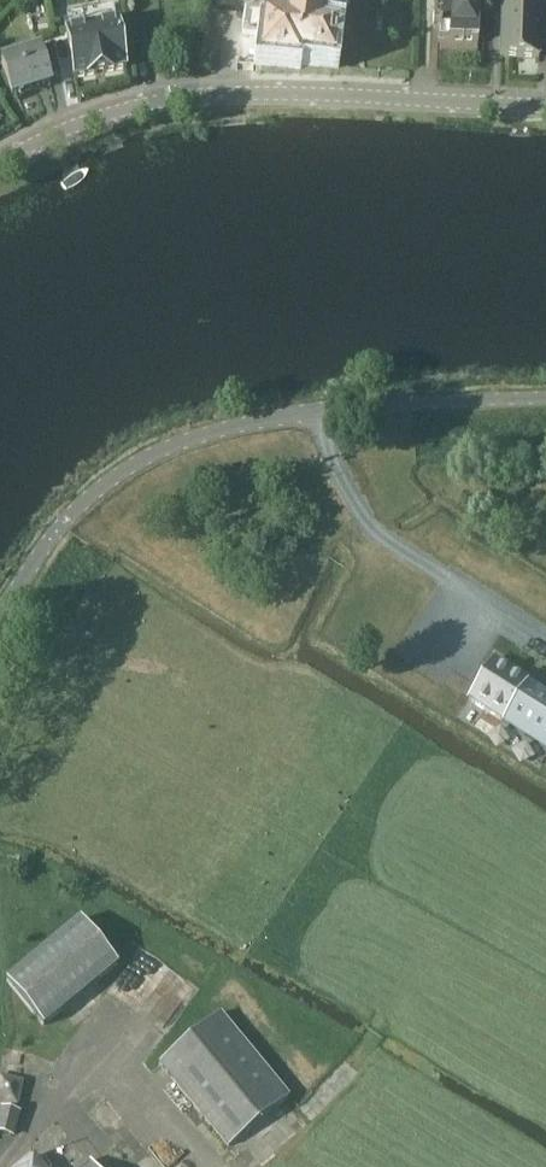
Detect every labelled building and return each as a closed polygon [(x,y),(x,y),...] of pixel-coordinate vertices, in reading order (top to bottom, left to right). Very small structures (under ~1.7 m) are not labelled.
[(211,6),(229,9),(230,0),(212,0),(211,6)] [(262,42),(260,61),(298,66),(299,60),(333,64),(341,0),(291,0),(290,7),(276,5),(275,10),(258,8),(253,13),(251,31),(249,32),(250,34),(252,32),(263,33),(262,42)] [(401,52),(401,15),(401,0),(360,0),(359,14),(356,14),(355,51),(401,52)] [(478,44),(482,0),(480,0),(480,5),(442,2),(440,28),(438,28),(438,34),(439,34),(438,43),(478,44)] [(500,57),(539,58),(540,40),(545,40),(545,38),(545,23),(540,23),(541,4),(502,3),(500,57)] [(117,24),(113,25),(109,5),(67,13),(70,32),(66,33),(74,79),(126,70),(117,24)] [(12,96),(14,95),(50,83),(40,51),(2,64),(12,96)] [(527,680),(528,679),(495,659),(469,700),(502,721),(502,720),(545,747),(545,692),(527,680)] [(27,866),(28,858),(19,857),(18,865),(27,866)] [(81,920),(6,981),(43,1026),(117,964),(81,920)] [(290,1096),(220,1013),(160,1064),(228,1147),(290,1096)] [(18,1110),(26,1081),(0,1075),(0,1106),(18,1110)] [(15,1137),(21,1113),(1,1107),(0,1111),(0,1134),(15,1137)] [(52,1166),(67,1166),(84,1154),(56,1120),(30,1141),(52,1166)]
